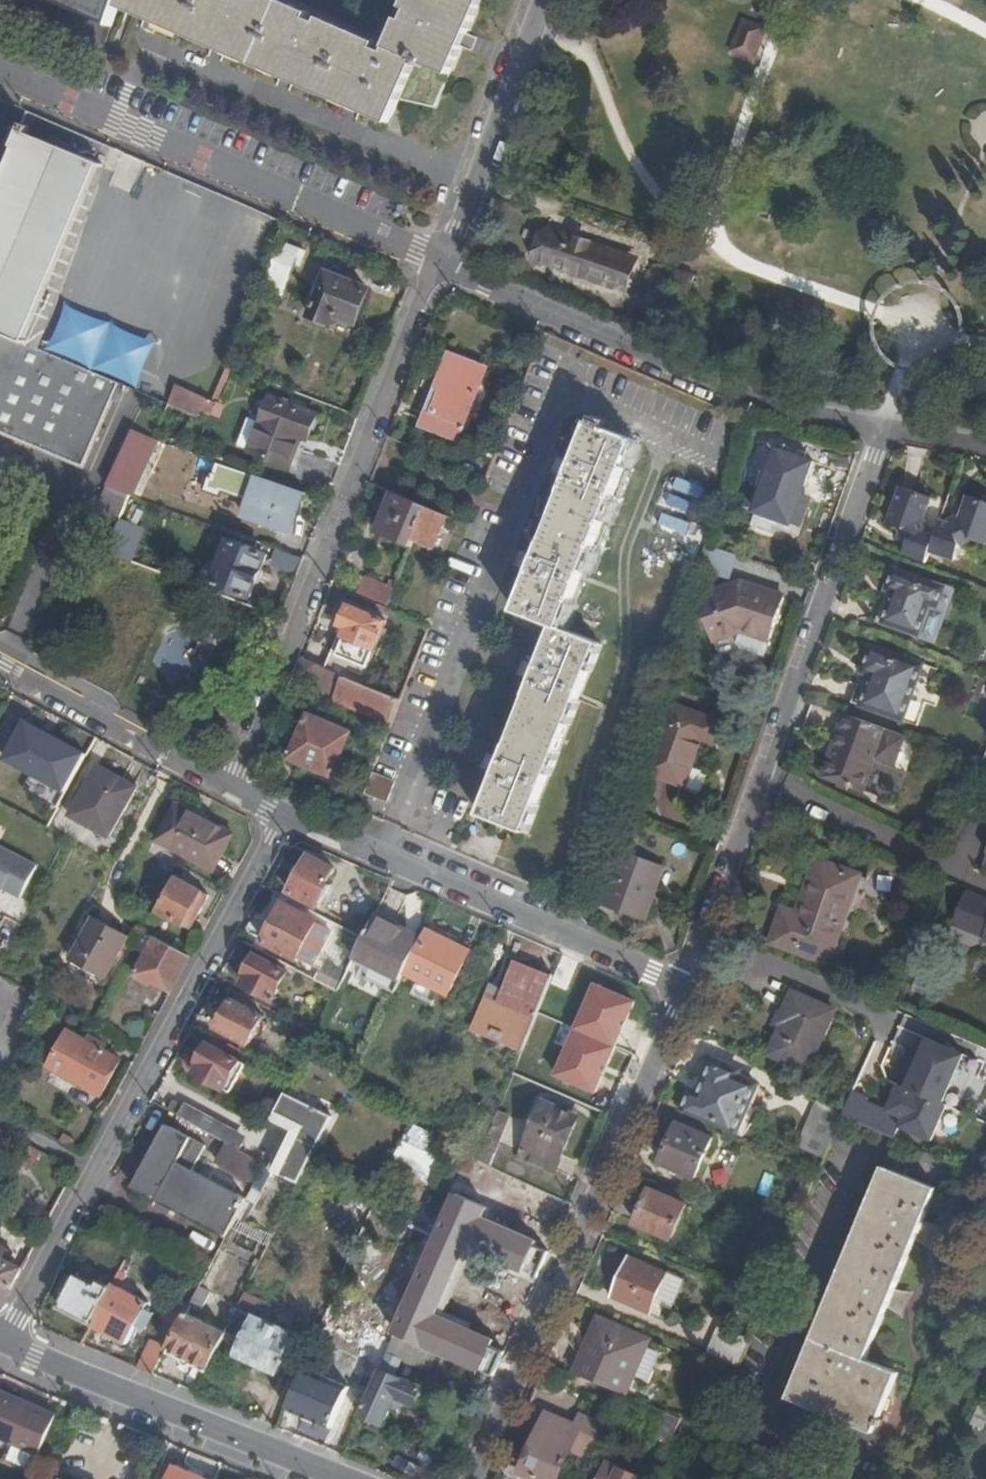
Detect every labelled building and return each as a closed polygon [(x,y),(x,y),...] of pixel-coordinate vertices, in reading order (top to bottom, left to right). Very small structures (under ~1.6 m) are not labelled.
[(112,25),(120,0),(55,0),(112,25)] [(120,0),(256,59),(391,119),(398,102),(434,110),(482,0),(406,0),(403,8),(408,10),(403,21),(398,19),(384,52),(374,48),(376,43),(320,18),(317,23),(306,19),(309,14),(277,0),(120,0)] [(753,57),(763,31),(745,24),(735,50),(753,57)] [(100,165),(29,134),(31,128),(22,124),(12,147),(15,148),(0,185),(0,432),(82,467),(118,383),(92,372),(25,344),(100,165)] [(115,171),(100,165),(25,344),(92,372),(99,353),(47,331),(115,171)] [(610,287),(620,256),(546,234),(536,263),(610,287)] [(303,250),(281,242),(263,288),(279,294),(292,263),(298,265),(303,250)] [(633,261),(620,256),(610,287),(625,291),(633,261)] [(694,275),(678,270),(668,304),(684,309),(694,275)] [(370,290),(328,273),(309,317),(330,325),(335,315),(357,323),(370,290)] [(485,367),(451,354),(423,426),(457,440),(485,367)] [(196,413),(203,396),(176,387),(169,403),(196,413)] [(307,437),(315,414),(271,397),(250,450),(289,465),(301,434),(307,437)] [(525,832),(598,644),(561,628),(633,442),(588,425),(516,611),(554,626),(481,815),(525,832)] [(154,439),(132,430),(106,487),(130,495),(132,496),(158,440),(154,439)] [(792,527),(804,492),(815,462),(776,449),(754,514),(792,527)] [(300,491),(259,476),(244,516),(285,530),(290,517),(298,518),(300,491)] [(130,495),(106,487),(93,515),(118,524),(130,495)] [(925,564),(929,553),(955,562),(960,548),(973,541),(985,545),(985,502),(969,496),(964,512),(948,523),(943,521),(939,532),(932,529),(924,515),(929,499),(901,488),(888,526),(898,531),(907,548),(904,556),(925,564)] [(810,494),(804,492),(792,527),(754,514),(752,520),(794,534),(810,494)] [(377,532),(411,545),(414,538),(425,508),(394,495),(377,532)] [(446,517),(425,508),(414,538),(435,545),(446,517)] [(107,552),(125,559),(134,532),(118,525),(107,552)] [(266,554),(230,540),(213,584),(250,597),(266,554)] [(734,556),(706,547),(700,569),(727,578),(734,556)] [(296,576),(303,559),(274,549),(269,565),(296,576)] [(893,593),(883,624),(921,637),(931,604),(938,607),(946,584),(894,567),(885,590),(893,593)] [(366,577),(358,597),(388,609),(395,589),(366,577)] [(785,596),(742,583),(696,598),(713,643),(741,633),(770,642),(785,596)] [(931,604),(921,637),(936,643),(954,587),(946,584),(938,607),(931,604)] [(875,621),(883,624),(893,593),(885,590),(875,621)] [(330,655),(324,669),(360,684),(386,622),(348,607),(340,625),(348,629),(344,640),(338,657),(330,655)] [(770,642),(741,633),(738,642),(742,649),(766,656),(770,642)] [(337,637),(330,655),(338,657),(344,640),(337,637)] [(855,701),(908,718),(927,662),(873,644),(855,701)] [(337,701),(391,723),(400,700),(360,684),(324,669),(302,659),(294,679),(303,683),(306,679),(327,689),(326,692),(338,697),(337,701)] [(927,662),(908,718),(924,724),(942,667),(927,662)] [(721,724),(669,704),(643,772),(682,787),(700,742),(712,746),(721,724)] [(904,768),(914,737),(845,713),(825,775),(874,793),(886,762),(904,768)] [(350,732),(310,715),(292,758),(331,775),(350,732)] [(6,762),(72,790),(90,748),(24,720),(6,762)] [(134,787),(98,769),(71,816),(107,836),(134,787)] [(385,799),(393,781),(375,773),(367,791),(385,799)] [(185,855),(205,818),(178,804),(158,841),(185,855)] [(233,833),(205,818),(185,855),(214,870),(233,833)] [(631,828),(617,823),(612,837),(626,842),(631,828)] [(0,845),(0,893),(1,894),(3,890),(21,898),(37,864),(0,845)] [(620,852),(600,905),(642,921),(662,867),(620,852)] [(334,867),(311,856),(291,892),(318,906),(330,884),(326,882),(334,867)] [(859,875),(819,860),(800,914),(785,909),(773,943),(828,962),(859,875)] [(179,866),(174,875),(157,908),(191,927),(209,895),(181,879),(186,870),(179,866)] [(316,920),(284,904),(265,941),(296,958),(316,920)] [(422,937),(375,914),(362,938),(353,955),(372,965),(401,980),(404,974),(422,937)] [(128,936),(95,918),(74,956),(107,974),(128,936)] [(427,929),(422,937),(404,974),(446,994),(468,949),(427,929)] [(153,979),(172,990),(189,956),(156,938),(136,974),(152,983),(153,979)] [(288,972),(257,955),(248,971),(251,974),(245,984),(273,999),(288,972)] [(525,1047),(552,978),(517,964),(502,1000),(489,996),(477,1028),(525,1047)] [(401,980),(372,965),(366,978),(394,993),(401,980)] [(0,977),(0,1023),(19,987),(0,977)] [(772,1056),(808,1071),(835,1009),(794,991),(780,1023),(785,1026),(772,1056)] [(263,1015),(234,999),(219,1027),(249,1043),(263,1015)] [(579,1027),(557,1075),(596,1092),(617,1045),(579,1027)] [(121,1058),(70,1031),(50,1068),(102,1094),(121,1058)] [(906,1061),(887,1107),(903,1114),(898,1124),(930,1138),(945,1105),(955,1108),(976,1059),(926,1037),(915,1064),(906,1061)] [(240,1058),(210,1043),(200,1062),(203,1063),(198,1074),(225,1088),(240,1058)] [(682,1112),(735,1135),(755,1086),(738,1078),(740,1073),(714,1061),(698,1096),(690,1093),(682,1112)] [(283,1094),(273,1113),(291,1123),(269,1168),(300,1183),(318,1147),(332,1118),(283,1094)] [(486,1094),(480,1108),(499,1115),(504,1102),(486,1094)] [(848,1118),(893,1137),(898,1124),(903,1114),(887,1107),(859,1094),(848,1118)] [(173,1100),(167,1111),(194,1125),(227,1143),(233,1131),(173,1100)] [(815,1153),(826,1157),(843,1116),(817,1100),(797,1146),(815,1153)] [(579,1118),(545,1103),(522,1157),(555,1172),(579,1118)] [(483,1157),(491,1136),(498,1117),(473,1107),(457,1147),(483,1157)] [(696,1177),(713,1138),(678,1123),(662,1162),(696,1177)] [(135,1188),(155,1199),(188,1136),(169,1125),(135,1188)] [(188,1136),(155,1199),(224,1236),(245,1198),(193,1169),(205,1145),(188,1136)] [(486,1163),(493,1167),(502,1141),(491,1136),(483,1157),(481,1160),(486,1163)] [(391,1164),(443,1188),(453,1165),(401,1142),(391,1164)] [(227,1143),(216,1163),(252,1183),(263,1162),(227,1143)] [(28,1147),(20,1163),(33,1170),(40,1154),(28,1147)] [(809,1166),(820,1171),(826,1157),(815,1153),(809,1166)] [(791,1393),(876,1427),(899,1372),(868,1359),(937,1188),(883,1166),(791,1393)] [(686,1203),(651,1189),(635,1223),(671,1239),(686,1203)] [(438,1352),(466,1365),(476,1341),(434,1322),(472,1234),(476,1235),(488,1208),(456,1194),(387,1350),(403,1357),(430,1370),(438,1352)] [(7,1298),(23,1268),(12,1261),(15,1254),(0,1246),(0,1300),(7,1298)] [(649,1311),(654,1301),(665,1273),(630,1258),(614,1296),(649,1311)] [(665,1273),(654,1301),(674,1309),(686,1282),(665,1273)] [(63,1305),(91,1321),(108,1289),(101,1285),(98,1289),(78,1278),(63,1305)] [(108,1289),(91,1321),(127,1343),(137,1324),(145,1308),(148,1303),(111,1282),(108,1289)] [(163,1319),(178,1326),(185,1312),(190,1301),(176,1294),(163,1319)] [(217,1328),(226,1332),(238,1307),(229,1303),(217,1328)] [(238,1307),(226,1332),(244,1341),(238,1354),(278,1371),(295,1335),(238,1307)] [(145,1308),(137,1324),(147,1330),(156,1314),(145,1308)] [(167,1347),(208,1367),(226,1332),(217,1328),(185,1312),(178,1326),(167,1347)] [(589,1356),(605,1321),(600,1319),(584,1354),(589,1356)] [(584,1354),(576,1374),(623,1393),(629,1396),(639,1373),(651,1345),(653,1340),(605,1321),(589,1356),(584,1354)] [(139,1369),(152,1374),(167,1347),(153,1340),(139,1369)] [(666,1352),(651,1345),(639,1373),(654,1380),(666,1352)] [(403,1357),(387,1350),(379,1370),(394,1377),(403,1357)] [(349,1380),(310,1363),(293,1403),(332,1420),(349,1380)] [(379,1370),(359,1414),(383,1424),(390,1407),(396,1408),(405,1402),(414,1406),(421,1389),(394,1377),(379,1370)] [(25,1407),(28,1403),(0,1392),(0,1396),(25,1407)] [(41,1453),(57,1416),(28,1403),(25,1407),(0,1396),(0,1435),(41,1453)] [(985,1429),(985,1405),(979,1403),(972,1425),(985,1429)] [(581,1428),(571,1451),(591,1460),(607,1423),(579,1411),(573,1425),(581,1428)] [(671,1444),(682,1416),(668,1411),(655,1438),(671,1444)] [(693,1411),(690,1419),(699,1423),(702,1415),(693,1411)] [(546,1413),(521,1470),(541,1478),(559,1478),(571,1451),(581,1428),(573,1425),(546,1413)] [(715,1420),(702,1415),(699,1423),(711,1428),(715,1420)] [(608,1464),(602,1478),(638,1478),(639,1477),(608,1464)] [(179,1465),(173,1478),(210,1478),(179,1465)]
